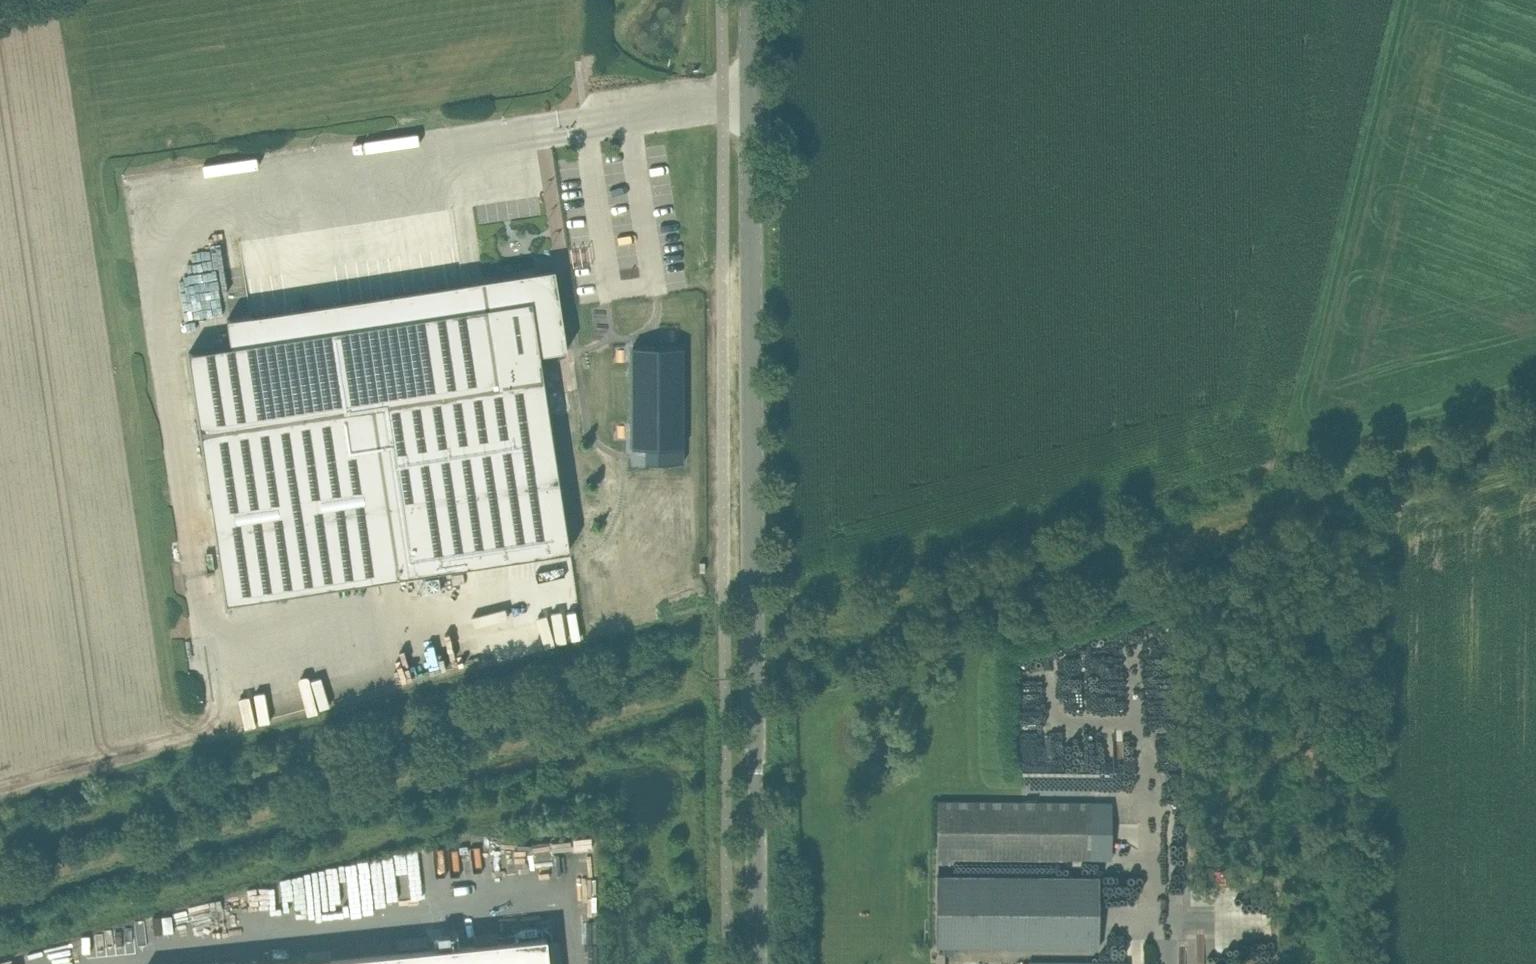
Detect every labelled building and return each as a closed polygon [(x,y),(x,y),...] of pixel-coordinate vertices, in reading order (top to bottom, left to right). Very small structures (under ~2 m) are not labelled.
[(227,602),(570,550),(540,354),(567,350),(558,291),(557,291),(556,287),(554,284),(551,281),(544,276),(541,274),(537,273),(533,273),(533,272),(484,280),(488,306),(330,330),(328,319),(302,323),(304,334),(255,342),(251,315),(227,319),(231,345),(189,352),(227,602)] [(683,338),(634,339),(636,439),(650,439),(651,454),(686,453),(683,338)] [(937,874),(936,947),(1098,949),(1099,876),(1090,875),(1091,860),(1092,860),(1093,833),(1093,815),(1093,801),(937,800),(937,864),(949,864),(949,859),(1063,860),(1062,875),(937,874)] [(545,865),(544,842),(509,843),(510,867),(545,865)] [(547,936),(279,963),(549,963),(547,936)] [(35,963),(34,953),(19,955),(20,963),(35,963)]
